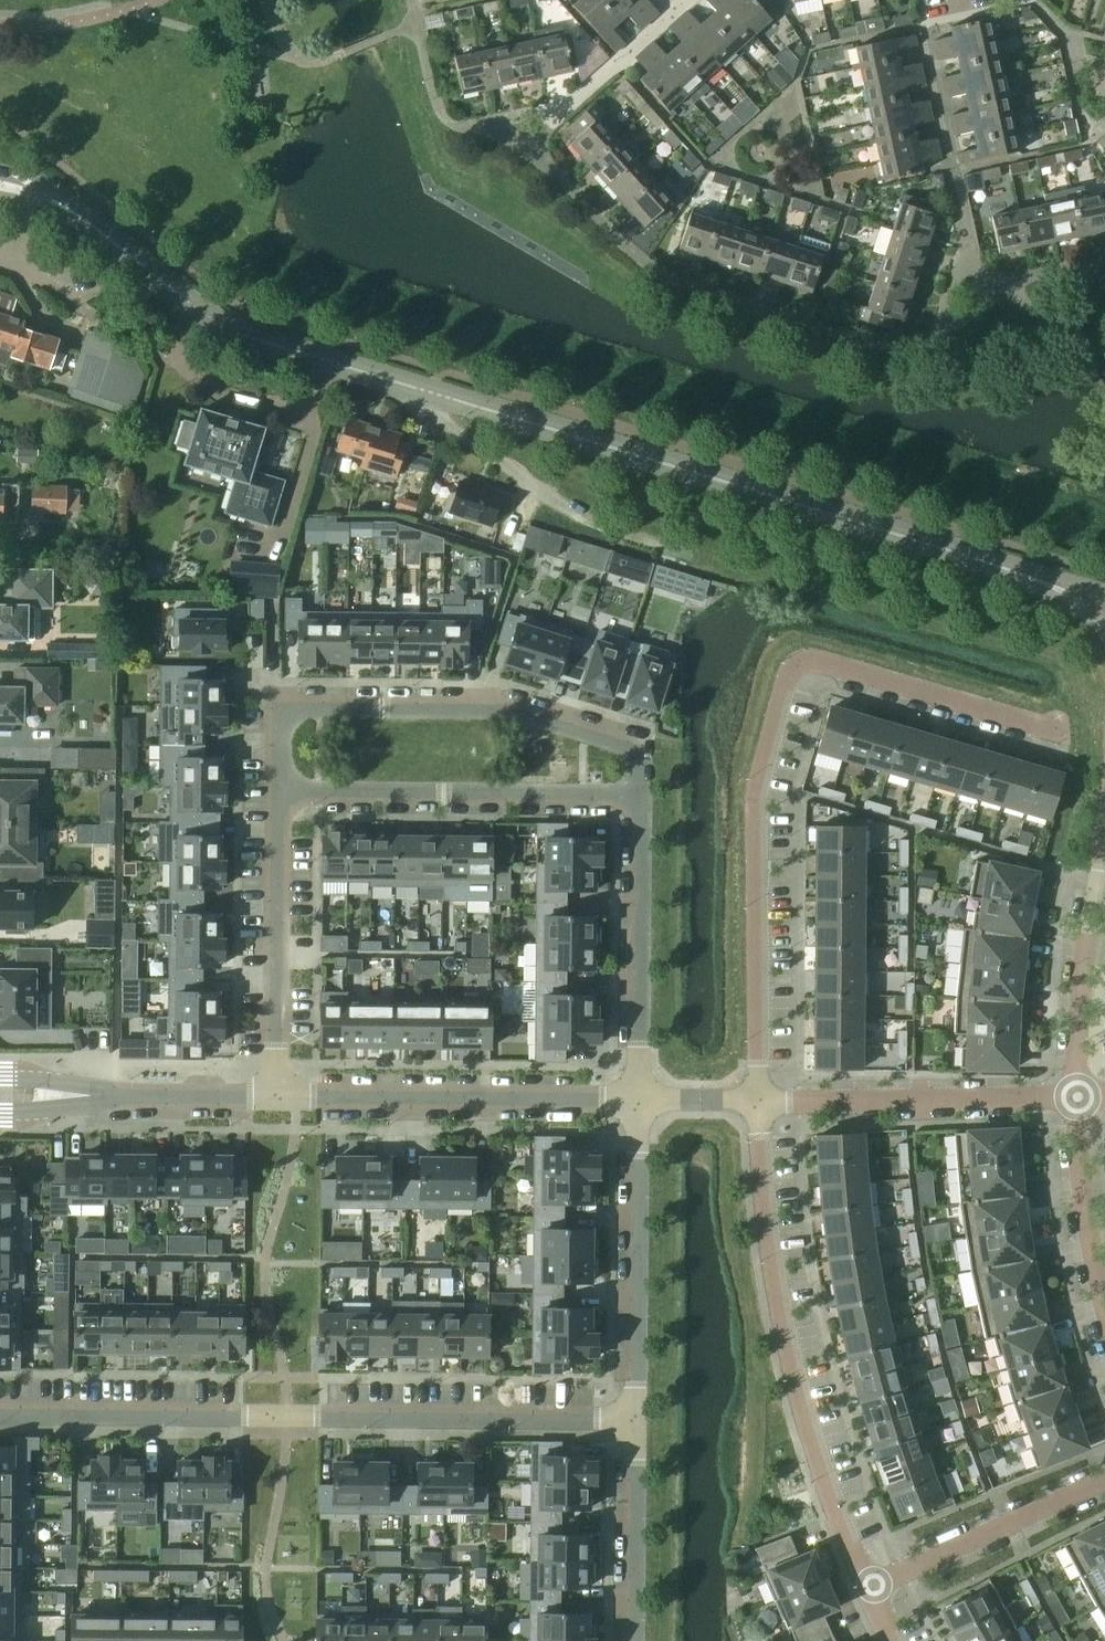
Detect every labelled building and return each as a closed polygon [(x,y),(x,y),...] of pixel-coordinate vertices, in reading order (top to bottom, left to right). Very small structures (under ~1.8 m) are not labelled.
[(501,10),(499,1),(499,0),(481,4),(483,14),(501,10)] [(527,0),(508,0),(510,8),(528,4),(527,0)] [(618,22),(598,0),(580,0),(572,7),(614,53),(624,44),(611,29),(618,22)] [(649,21),(629,0),(598,0),(618,22),(626,15),(639,30),(649,21)] [(649,21),(658,13),(646,0),(629,0),(649,21)] [(753,35),(721,0),(704,0),(715,12),(708,19),(741,56),(743,53),(739,48),(753,35)] [(778,5),(775,0),(721,0),(753,35),(767,22),(772,28),(784,18),(777,6),(778,5)] [(474,16),(472,7),(472,6),(454,10),(456,20),(474,16)] [(741,56),(708,19),(700,26),(687,11),(677,19),(720,66),(734,54),(738,58),(741,56)] [(911,24),(909,14),(891,18),(894,28),(911,24)] [(884,30),(881,17),(863,21),(866,34),(884,30)] [(935,52),(993,38),(990,23),(996,22),(996,17),(950,27),(952,37),(933,41),(935,52)] [(706,79),(720,66),(677,19),(668,28),(680,42),(673,49),(707,86),(710,84),(706,79)] [(857,36),(855,26),(837,30),(839,40),(857,36)] [(561,27),(534,33),(536,41),(543,77),(571,71),(570,67),(576,66),(574,55),(570,34),(563,35),(561,27)] [(830,42),(830,41),(828,32),(810,36),(812,46),(830,42)] [(896,50),(909,47),(915,46),(913,35),(855,47),(856,55),(858,63),(852,65),(852,68),(898,58),(897,55),(896,50)] [(958,67),(1003,55),(1003,52),(996,54),(993,38),(935,52),(937,60),(956,56),(958,67)] [(517,82),(543,77),(536,41),(509,47),(517,82)] [(665,56),(657,47),(652,41),(643,50),(686,97),(700,84),(704,88),(707,86),(673,49),(665,56)] [(502,86),(517,82),(509,47),(482,52),(490,88),(502,86)] [(672,110),(686,97),(643,50),(633,58),(646,73),(639,80),(672,117),(676,114),(672,110)] [(463,94),(490,88),(482,52),(467,55),(455,58),(463,94)] [(793,55),(782,65),(792,77),(793,76),(798,60),(793,55)] [(942,88),(1001,75),(998,59),(1004,58),(1003,55),(958,67),(960,78),(941,82),(942,88)] [(919,63),(913,65),(900,67),(898,58),(852,68),(853,71),(859,70),(863,85),(921,73),(919,63)] [(779,65),(769,75),(781,88),(791,79),(779,65)] [(904,86),(917,83),(923,82),(921,73),(863,85),(866,101),(860,102),(861,106),(906,96),(904,86)] [(966,103),(1011,92),(1011,89),(1005,90),(1001,75),(942,88),(945,98),(964,94),(966,103)] [(644,101),(624,80),(615,88),(623,96),(624,95),(636,108),(644,101)] [(951,125),(1009,112),(1006,97),(1012,95),(1011,92),(966,103),(968,112),(949,116),(951,125)] [(928,101),(921,102),(908,105),(906,96),(861,106),(861,109),(867,108),(870,123),(929,109),(928,101)] [(589,165),(622,134),(615,140),(598,120),(605,114),(595,103),(568,127),(577,137),(570,143),(589,165)] [(650,109),(639,119),(650,131),(654,127),(655,129),(663,122),(650,109)] [(911,120),(931,116),(929,109),(870,123),(874,138),(867,140),(868,143),(914,132),(911,120)] [(973,140),(1019,130),(1019,127),(1012,128),(1009,112),(951,125),(953,135),(971,131),(973,140)] [(669,129),(661,136),(673,149),(681,143),(669,129)] [(959,163),(960,163),(1017,151),(1013,134),(1020,133),(1019,130),(973,140),(975,148),(957,152),(959,163)] [(936,139),(929,140),(916,143),(914,132),(868,143),(869,146),(875,145),(879,161),(938,148),(936,139)] [(1102,149),(1104,146),(1104,132),(1095,141),(1102,149)] [(607,185),(634,161),(640,155),(622,134),(589,165),(607,185)] [(920,162),(933,160),(940,158),(938,148),(879,161),(882,176),(876,178),(876,181),(922,171),(920,162)] [(687,149),(680,156),(692,169),(699,163),(687,149)] [(1062,153),(1064,163),(1082,159),(1079,149),(1062,153)] [(1035,159),(1037,169),(1055,165),(1052,155),(1035,159)] [(626,206),(652,182),(634,161),(607,185),(626,206)] [(1008,165),(1010,175),(1027,171),(1025,161),(1008,165)] [(980,171),(983,181),(1000,177),(998,167),(980,171)] [(731,178),(714,172),(711,182),(728,187),(731,178)] [(758,186),(740,180),(737,190),(754,196),(758,186)] [(652,182),(626,206),(643,226),(670,202),(652,182)] [(1053,241),(1080,235),(1069,187),(1057,190),(1059,202),(1045,205),(1053,241)] [(1069,187),(1080,235),(1104,230),(1104,193),(1100,194),(1073,199),(1070,187),(1069,187)] [(784,195),(767,189),(763,199),(781,204),(784,195)] [(855,189),(850,206),(860,209),(865,192),(855,189)] [(892,230),(927,241),(936,215),(931,213),(934,205),(903,195),(892,230)] [(810,203),(793,198),(790,207),(807,213),(810,203)] [(1025,247),(1053,241),(1045,205),(1018,211),(1025,247)] [(837,212),(820,206),(817,216),(834,222),(837,212)] [(998,252),(1025,247),(1018,211),(990,216),(998,252)] [(706,257),(717,222),(689,213),(678,248),(706,257)] [(847,216),(841,233),(851,236),(856,219),(847,216)] [(732,266),(743,231),(717,222),(706,257),(732,266)] [(919,267),(927,241),(892,230),(883,256),(919,267)] [(759,274),(770,239),(743,231),(732,266),(759,274)] [(785,283),(800,235),(799,234),(795,248),(770,239),(759,274),(785,283)] [(800,235),(785,283),(811,291),(821,257),(825,258),(829,244),(800,235)] [(838,242),(833,259),(843,262),(848,245),(838,242)] [(910,293),(919,267),(883,256),(875,282),(910,293)] [(830,268),(824,286),(834,289),(840,271),(830,268)] [(901,320),(910,293),(875,282),(867,308),(858,305),(854,317),(889,329),(893,318),(901,320)] [(23,321),(0,314),(0,367),(7,369),(11,357),(9,356),(11,350),(13,351),(21,327),(23,321)] [(44,334),(21,327),(13,351),(11,350),(9,356),(11,357),(50,370),(60,338),(44,334)] [(263,429),(201,410),(196,425),(184,421),(177,445),(189,449),(184,464),(235,479),(225,512),(270,526),(284,481),(251,471),(263,429)] [(373,426),(346,418),(337,450),(363,458),(373,426)] [(397,443),(400,434),(373,426),(363,458),(361,466),(396,477),(405,445),(397,443)] [(17,448),(16,462),(35,462),(36,449),(17,448)] [(320,455),(315,471),(326,474),(331,458),(320,455)] [(491,525),(501,496),(459,482),(449,512),(491,525)] [(19,485),(2,485),(2,488),(0,488),(0,524),(3,524),(3,523),(17,523),(19,485)] [(32,485),(31,511),(63,512),(64,486),(32,485)] [(427,492),(421,510),(434,514),(440,496),(427,492)] [(324,525),(336,525),(336,516),(324,516),(324,525)] [(348,523),(348,536),(372,536),(372,533),(372,523),(361,523),(348,522),(348,523)] [(387,523),(372,523),(372,533),(372,536),(387,536),(387,523)] [(529,526),(522,547),(531,550),(537,528),(529,526)] [(419,541),(422,532),(412,529),(409,538),(419,541)] [(422,532),(419,541),(430,545),(433,536),(422,532)] [(572,539),(565,560),(574,563),(580,542),(572,539)] [(609,550),(602,571),(615,575),(621,554),(609,550)] [(232,562),(229,593),(247,595),(250,564),(232,562)] [(659,566),(653,587),(668,592),(674,571),(659,566)] [(485,586),(490,591),(497,591),(497,578),(485,578),(485,586)] [(248,626),(263,626),(263,599),(249,599),(248,626)] [(323,666),(323,613),(300,613),(300,599),(285,599),(285,628),(298,628),(298,661),(305,661),(305,666),(323,666)] [(442,667),(460,667),(460,663),(467,663),(467,630),(480,630),(481,601),(466,601),(466,607),(443,607),(442,667)] [(35,606),(0,606),(0,639),(34,639),(35,606)] [(419,614),(418,662),(441,663),(442,667),(443,607),(442,607),(442,614),(419,614)] [(173,635),(179,635),(179,649),(192,649),(192,653),(208,653),(208,649),(226,649),(226,631),(223,631),(223,621),(219,621),(219,610),(174,609),(173,635)] [(347,662),(347,613),(323,613),(323,666),(324,666),(324,661),(347,662)] [(371,613),(347,613),(347,662),(371,662),(371,613)] [(394,662),(395,613),(371,613),(371,662),(394,662)] [(395,613),(394,662),(418,662),(419,614),(395,613)] [(497,643),(502,644),(510,647),(505,663),(516,667),(515,670),(529,675),(545,623),(520,615),(519,618),(507,614),(497,643)] [(573,667),(582,638),(570,634),(571,631),(545,623),(529,675),(543,679),(544,675),(556,679),(561,663),(573,667)] [(599,631),(595,642),(582,638),(573,667),(586,671),(581,687),(586,689),(586,688),(606,694),(606,695),(611,697),(616,680),(625,652),(629,640),(599,631)] [(48,644),(48,658),(89,658),(102,659),(102,645),(48,644)] [(644,645),(640,656),(625,652),(616,680),(631,685),(626,701),(631,703),(631,702),(651,708),(651,709),(656,711),(665,682),(668,683),(672,669),(670,668),(674,654),(644,645)] [(89,658),(89,668),(102,668),(102,659),(89,658)] [(226,707),(226,706),(225,706),(225,692),(221,692),(221,681),(204,680),(204,667),(161,667),(160,706),(226,707)] [(25,695),(25,706),(57,706),(58,669),(14,668),(14,690),(19,690),(19,695),(25,695)] [(14,690),(0,689),(0,731),(12,731),(12,721),(21,721),(21,706),(25,706),(25,695),(19,695),(19,690),(14,690)] [(160,745),(203,745),(204,732),(221,733),(221,726),(225,726),(226,707),(160,706),(160,745)] [(841,757),(853,715),(844,712),(829,707),(826,721),(821,738),(821,737),(817,751),(820,752),(820,751),(841,757)] [(853,715),(841,757),(865,764),(877,721),(864,718),(853,715)] [(887,771),(900,729),(890,726),(890,725),(877,721),(865,764),(887,771)] [(923,735),(910,731),(910,732),(900,729),(887,771),(910,778),(923,735)] [(129,731),(123,730),(123,745),(136,745),(136,738),(129,731)] [(923,735),(910,778),(935,785),(947,742),(936,739),(923,735)] [(957,791),(969,749),(956,744),(956,745),(947,742),(935,785),(957,791)] [(136,745),(123,745),(123,759),(129,759),(136,752),(136,745)] [(159,784),(225,785),(225,784),(224,784),(224,770),(220,770),(220,759),(203,758),(203,745),(160,745),(159,784)] [(116,749),(77,748),(77,769),(115,769),(116,749)] [(992,756),(982,753),(969,749),(957,791),(979,798),(992,756)] [(1002,804),(1014,762),(1002,758),(1001,758),(992,756),(979,798),(1002,804)] [(1037,769),(1027,766),(1027,765),(1014,762),(1002,804),(1025,811),(1037,769)] [(33,823),(33,785),(44,785),(44,768),(0,768),(0,823),(33,823)] [(1037,769),(1025,811),(1046,817),(1046,818),(1050,819),(1054,805),(1053,805),(1058,788),(1058,789),(1062,775),(1047,771),(1047,772),(1037,769)] [(159,784),(159,785),(170,785),(170,822),(159,822),(159,823),(203,823),(216,824),(216,811),(220,811),(220,804),(225,804),(225,785),(159,784)] [(829,798),(831,790),(820,787),(817,795),(829,798)] [(831,790),(829,798),(842,802),(845,794),(831,790)] [(875,812),(878,804),(865,800),(863,808),(875,812)] [(878,804),(875,812),(888,816),(890,807),(878,804)] [(114,812),(100,812),(100,823),(114,823),(114,812)] [(923,826),(925,817),(911,813),(908,822),(923,826)] [(925,817),(923,826),(933,829),(936,820),(925,817)] [(15,878),(43,879),(43,862),(32,862),(33,823),(0,823),(0,878),(15,878)] [(203,823),(159,823),(159,862),(224,863),(224,862),(223,862),(223,849),(219,849),(220,837),(216,837),(216,824),(203,823)] [(566,825),(537,824),(537,864),(601,864),(601,843),(594,843),(594,839),(566,838),(566,825)] [(817,853),(861,853),(862,830),(862,827),(848,827),(831,827),(817,826),(817,842),(817,853)] [(967,839),(970,830),(957,827),(955,835),(967,839)] [(970,830),(967,839),(980,842),(982,834),(970,830)] [(322,881),(346,881),(346,832),(329,832),(329,836),(322,836),(322,881)] [(370,886),(370,837),(348,837),(348,832),(346,832),(346,881),(369,882),(369,886),(370,886)] [(394,837),(370,837),(370,886),(394,886),(394,837)] [(418,886),(419,837),(394,837),(394,886),(418,886)] [(443,838),(419,837),(418,886),(442,886),(443,838)] [(466,886),(467,838),(443,838),(442,886),(466,886)] [(467,838),(466,886),(491,887),(491,838),(467,838)] [(898,852),(907,852),(907,840),(898,840),(898,852)] [(1013,852),(1015,844),(1003,840),(1000,848),(1013,852)] [(1015,844),(1013,852),(1025,856),(1028,847),(1015,844)] [(907,852),(898,852),(898,866),(907,866),(907,852)] [(817,877),(861,876),(861,853),(817,853),(817,863),(817,877)] [(969,896),(1034,907),(1037,887),(1033,887),(1036,873),(975,861),(969,896)] [(224,863),(159,862),(159,863),(170,863),(169,900),(158,900),(158,901),(202,902),(202,889),(219,889),(219,882),(224,882),(224,863)] [(123,863),(123,875),(130,875),(135,870),(135,863),(123,863)] [(601,864),(537,864),(536,903),(565,904),(565,890),(594,890),(594,882),(599,882),(600,865),(601,865),(601,864)] [(495,866),(495,900),(510,900),(511,866),(495,866)] [(919,869),(917,885),(931,887),(933,871),(919,869)] [(817,901),(861,900),(861,876),(817,877),(816,889),(817,889),(817,901)] [(32,892),(43,892),(43,879),(15,878),(15,892),(0,892),(0,928),(6,928),(6,933),(25,933),(25,928),(31,928),(32,892)] [(898,900),(907,899),(907,887),(898,887),(898,900)] [(919,887),(917,902),(930,904),(932,889),(919,887)] [(1030,927),(1034,907),(969,896),(969,897),(983,900),(981,912),(974,911),(971,929),(963,928),(963,929),(1024,939),(1026,927),(1030,927)] [(907,899),(898,900),(898,913),(907,914),(907,899)] [(816,925),(861,924),(861,900),(817,901),(817,910),(816,910),(816,925)] [(158,940),(223,941),(223,940),(222,940),(223,927),(219,927),(219,915),(202,915),(202,902),(158,901),(158,940)] [(565,904),(536,903),(536,943),(599,943),(599,926),(594,926),(594,917),(565,917),(565,904)] [(497,904),(497,917),(511,918),(511,904),(497,904)] [(87,920),(86,946),(113,947),(113,920),(87,920)] [(816,949),(861,948),(861,924),(816,925),(816,937),(816,949)] [(1024,940),(1024,939),(963,929),(959,964),(1024,971),(1027,951),(1023,950),(1024,940)] [(898,947),(906,947),(907,935),(898,935),(898,947)] [(321,937),(321,950),(346,950),(346,937),(321,937)] [(223,941),(158,940),(158,941),(169,941),(169,979),(202,980),(202,967),(218,967),(218,960),(223,960),(223,941)] [(370,951),(370,941),(359,941),(359,951),(370,951)] [(370,941),(370,951),(381,951),(381,941),(370,941)] [(418,951),(418,942),(406,942),(406,951),(418,951)] [(418,942),(418,951),(429,951),(429,942),(418,942)] [(465,952),(465,942),(454,942),(454,951),(465,952)] [(488,956),(488,943),(472,943),(472,956),(488,956)] [(599,943),(536,943),(536,982),(565,982),(565,968),(593,969),(593,961),(599,961),(599,943)] [(916,946),(915,957),(924,958),(925,946),(916,946)] [(906,947),(898,947),(897,961),(906,961),(906,947)] [(816,973),(860,972),(861,948),(816,949),(816,958),(816,973)] [(34,1028),(34,1025),(34,991),(50,991),(50,949),(17,949),(17,970),(0,970),(0,1028),(34,1028)] [(335,957),(335,967),(346,967),(346,957),(335,957)] [(490,959),(467,959),(467,973),(490,973),(490,959)] [(348,960),(348,973),(360,973),(360,960),(348,960)] [(415,961),(415,975),(438,976),(438,962),(415,961)] [(1022,991),(1024,971),(959,964),(955,998),(1017,1003),(1018,991),(1022,991)] [(131,965),(121,965),(121,979),(131,979),(131,965)] [(495,970),(495,981),(505,981),(505,975),(500,970),(495,970)] [(816,997),(860,996),(860,972),(816,973),(816,985),(816,997)] [(157,1018),(223,1019),(223,1018),(222,1018),(222,1005),(218,1005),(218,993),(201,993),(202,980),(169,979),(168,1017),(157,1017),(157,1018)] [(565,982),(536,982),(535,1021),(600,1022),(600,1021),(598,1021),(598,1004),(593,1004),(593,996),(565,995),(565,982)] [(913,995),(913,983),(904,983),(904,995),(913,995)] [(503,984),(492,984),(492,997),(503,997),(503,984)] [(915,986),(914,995),(927,995),(928,987),(915,986)] [(320,1046),(345,1046),(345,993),(321,993),(320,1046)] [(393,1046),(393,1004),(346,1004),(346,993),(345,993),(345,1046),(355,1046),(355,1048),(383,1048),(383,1046),(393,1046)] [(904,1009),(913,1009),(913,995),(904,995),(904,1009)] [(815,1020),(860,1020),(860,996),(816,997),(816,1006),(815,1006),(815,1020)] [(1016,1015),(1017,1003),(955,998),(954,1032),(1019,1035),(1020,1015),(1016,1015)] [(393,1004),(393,1046),(402,1047),(402,1048),(431,1048),(431,1047),(441,1047),(441,1005),(393,1004)] [(441,1005),(441,1047),(450,1047),(450,1048),(479,1049),(479,1047),(490,1047),(490,1005),(441,1005)] [(223,1019),(157,1018),(157,1041),(129,1041),(129,1057),(204,1058),(204,1045),(218,1045),(218,1038),(223,1038),(223,1019)] [(816,1044),(860,1044),(860,1020),(815,1020),(815,1033),(816,1033),(816,1044)] [(593,1043),(599,1043),(600,1022),(535,1021),(535,1061),(564,1061),(564,1047),(593,1048),(593,1043)] [(897,1043),(906,1043),(906,1031),(897,1031),(897,1043)] [(1018,1056),(1019,1035),(954,1032),(954,1034),(968,1035),(967,1047),(961,1047),(960,1068),(1009,1069),(1014,1069),(1015,1056),(1018,1056)] [(906,1043),(897,1043),(897,1057),(906,1057),(906,1043)] [(860,1044),(816,1044),(815,1054),(815,1069),(829,1069),(829,1068),(846,1069),(847,1069),(860,1069),(860,1066),(859,1066),(860,1044)] [(957,1169),(1022,1163),(1020,1143),(1016,1143),(1015,1130),(954,1133),(957,1169)] [(863,1159),(861,1137),(862,1137),(862,1133),(848,1134),(848,1135),(831,1135),(817,1136),(818,1151),(819,1162),(863,1159)] [(534,1137),(534,1160),(534,1177),(598,1177),(598,1156),(592,1156),(592,1151),(563,1151),(563,1137),(534,1137)] [(899,1156),(907,1155),(907,1143),(898,1144),(899,1156)] [(336,1157),(336,1160),(336,1180),(320,1180),(320,1207),(362,1207),(363,1154),(348,1154),(348,1157),(336,1157)] [(389,1181),(389,1158),(377,1158),(378,1154),(363,1154),(362,1207),(405,1208),(405,1181),(389,1181)] [(421,1158),(420,1181),(405,1181),(405,1208),(447,1208),(447,1154),(432,1154),(432,1158),(421,1158)] [(462,1158),(462,1155),(447,1154),(447,1208),(489,1209),(489,1182),(473,1181),(474,1158),(462,1158)] [(80,1159),(66,1159),(66,1186),(65,1204),(105,1204),(105,1155),(81,1155),(80,1159)] [(129,1155),(105,1155),(105,1204),(106,1204),(106,1196),(129,1196),(129,1155)] [(154,1156),(129,1155),(129,1196),(167,1197),(167,1160),(154,1160),(154,1156)] [(907,1155),(899,1156),(899,1170),(908,1169),(907,1155)] [(181,1160),(167,1160),(167,1197),(181,1197),(181,1205),(206,1205),(206,1156),(181,1156),(181,1160)] [(231,1156),(206,1156),(206,1205),(230,1205),(230,1197),(244,1197),(245,1197),(245,1160),(231,1160),(231,1156)] [(865,1182),(863,1159),(819,1162),(820,1173),(819,1173),(821,1186),(865,1182)] [(960,1203),(1021,1196),(1020,1184),(1024,1183),(1022,1163),(957,1169),(960,1203)] [(25,1215),(26,1198),(19,1198),(19,1177),(11,1177),(11,1166),(0,1166),(0,1214),(25,1215)] [(598,1177),(534,1177),(534,1216),(563,1216),(563,1203),(591,1203),(591,1195),(597,1195),(597,1178),(598,1178),(598,1177)] [(867,1205),(865,1182),(821,1186),(822,1200),(823,1200),(824,1210),(867,1205)] [(66,1186),(51,1186),(50,1215),(65,1215),(65,1204),(66,1186)] [(903,1202),(911,1201),(910,1188),(901,1189),(903,1202)] [(965,1237),(1030,1227),(1026,1207),(1023,1208),(1021,1196),(960,1203),(965,1237)] [(911,1201),(903,1202),(904,1215),(913,1214),(911,1201)] [(826,1235),(870,1229),(867,1205),(824,1210),(825,1221),(824,1221),(826,1235)] [(931,1208),(920,1210),(922,1221),(928,1220),(932,1215),(931,1208)] [(23,1253),(23,1252),(20,1252),(20,1216),(25,1216),(25,1215),(0,1214),(0,1253),(23,1253)] [(563,1216),(534,1216),(533,1255),(596,1256),(596,1239),(591,1239),(591,1230),(563,1230),(563,1216)] [(970,1271),(1031,1260),(1029,1248),(1033,1247),(1030,1227),(965,1237),(970,1271)] [(873,1252),(870,1229),(826,1235),(829,1251),(830,1259),(873,1252)] [(915,1232),(906,1233),(908,1246),(917,1245),(915,1232)] [(180,1238),(167,1238),(167,1254),(180,1254),(180,1238)] [(76,1240),(76,1252),(89,1252),(90,1240),(76,1240)] [(110,1240),(110,1253),(117,1253),(128,1253),(129,1253),(129,1240),(110,1240)] [(155,1240),(130,1240),(130,1252),(155,1252),(155,1240)] [(221,1240),(207,1240),(207,1253),(221,1254),(221,1240)] [(45,1242),(45,1253),(59,1253),(59,1242),(45,1242)] [(336,1243),(322,1243),(322,1259),(336,1259),(336,1243)] [(917,1245),(908,1246),(910,1259),(919,1257),(917,1245)] [(480,1248),(474,1255),(474,1261),(487,1261),(486,1248),(480,1248)] [(877,1275),(873,1252),(830,1259),(832,1269),(831,1269),(833,1283),(877,1275)] [(0,1253),(0,1291),(23,1291),(23,1253),(0,1253)] [(596,1256),(533,1255),(533,1295),(562,1295),(562,1281),(591,1282),(591,1273),(596,1273),(596,1256)] [(80,1260),(75,1265),(75,1270),(100,1270),(100,1260),(80,1260)] [(111,1261),(100,1260),(100,1270),(111,1270),(111,1261)] [(978,1305),(1041,1291),(1037,1271),(1033,1271),(1031,1260),(970,1271),(978,1305)] [(135,1261),(124,1261),(124,1270),(135,1270),(135,1261)] [(172,1261),(161,1261),(161,1271),(172,1271),(172,1261)] [(172,1271),(183,1271),(183,1261),(172,1261),(172,1271)] [(219,1262),(208,1262),(208,1271),(219,1271),(219,1262)] [(219,1271),(230,1271),(230,1262),(219,1262),(219,1271)] [(477,1262),(477,1272),(489,1272),(489,1262),(477,1262)] [(935,1266),(929,1267),(931,1278),(942,1276),(941,1270),(935,1266)] [(333,1267),(333,1277),(344,1277),(344,1267),(333,1267)] [(355,1277),(355,1267),(344,1267),(344,1277),(355,1277)] [(392,1277),(392,1268),(381,1268),(381,1277),(392,1277)] [(403,1277),(403,1268),(392,1268),(392,1277),(403,1277)] [(429,1278),(440,1278),(440,1268),(429,1268),(429,1278)] [(440,1268),(440,1278),(451,1278),(451,1268),(440,1268)] [(881,1298),(877,1275),(833,1283),(836,1295),(838,1307),(881,1298)] [(917,1292),(925,1290),(923,1277),(914,1279),(917,1292)] [(68,1278),(55,1278),(55,1290),(68,1290),(68,1278)] [(19,1330),(20,1292),(23,1292),(23,1291),(0,1291),(0,1330),(19,1330)] [(985,1338),(1045,1323),(1042,1311),(1046,1310),(1041,1291),(978,1305),(985,1338)] [(502,1295),(492,1295),(492,1305),(498,1305),(502,1301),(502,1295)] [(562,1295),(533,1295),(533,1334),(597,1335),(597,1334),(595,1334),(596,1317),(590,1317),(590,1309),(562,1308),(562,1295)] [(838,1307),(841,1318),(840,1318),(843,1331),(886,1321),(881,1298),(838,1307)] [(928,1312),(936,1310),(934,1298),(925,1300),(928,1312)] [(99,1352),(99,1303),(75,1303),(74,1352),(99,1352)] [(99,1303),(99,1352),(123,1352),(123,1304),(122,1308),(101,1307),(101,1303),(99,1303)] [(123,1304),(123,1352),(147,1352),(147,1304),(123,1304)] [(147,1304),(147,1352),(171,1353),(171,1304),(147,1304)] [(171,1304),(171,1353),(195,1353),(195,1308),(172,1308),(172,1304),(171,1304)] [(195,1353),(218,1353),(218,1358),(219,1304),(218,1304),(218,1308),(195,1308),(195,1353)] [(219,1304),(218,1358),(237,1358),(237,1353),(243,1354),(244,1305),(219,1304)] [(368,1304),(344,1304),(344,1310),(343,1359),(344,1359),(344,1354),(367,1355),(368,1315),(368,1304)] [(325,1354),(325,1359),(343,1359),(344,1310),(319,1310),(319,1354),(325,1354)] [(939,1323),(937,1314),(936,1310),(928,1312),(931,1325),(939,1323)] [(368,1315),(367,1355),(391,1355),(392,1315),(368,1315)] [(415,1315),(392,1315),(391,1355),(415,1355),(415,1315)] [(439,1315),(415,1315),(415,1355),(439,1355),(439,1315)] [(463,1316),(439,1315),(439,1355),(463,1355),(463,1316)] [(488,1356),(488,1316),(463,1316),(463,1355),(488,1356)] [(68,1318),(56,1318),(56,1329),(68,1329),(68,1319),(68,1318)] [(843,1331),(846,1344),(849,1354),(891,1344),(886,1321),(843,1331)] [(1008,1368),(1058,1353),(1052,1334),(1048,1335),(1045,1323),(985,1338),(985,1340),(993,1338),(998,1356),(1004,1354),(1008,1368)] [(0,1330),(0,1369),(19,1369),(19,1368),(19,1330),(0,1330)] [(58,1330),(56,1330),(56,1342),(58,1341),(68,1341),(68,1330),(58,1330)] [(935,1333),(926,1335),(929,1348),(938,1346),(935,1333)] [(590,1356),(597,1356),(597,1335),(533,1334),(532,1374),(561,1374),(561,1360),(590,1360),(590,1356)] [(854,1378),(897,1367),(891,1344),(849,1354),(851,1365),(854,1378)] [(1012,1403),(1063,1386),(1060,1374),(1063,1373),(1058,1353),(1008,1368),(1012,1382),(1006,1384),(1012,1403)] [(861,1402),(903,1390),(897,1367),(854,1378),(857,1389),(857,1388),(861,1402)] [(942,1367),(927,1371),(930,1382),(945,1377),(942,1367)] [(966,1370),(953,1373),(955,1382),(969,1379),(966,1370)] [(945,1377),(930,1382),(935,1397),(950,1392),(945,1377)] [(1030,1432),(1078,1415),(1071,1395),(1067,1397),(1063,1386),(1012,1403),(1019,1421),(1025,1419),(1030,1432)] [(868,1425),(910,1412),(903,1390),(861,1402),(864,1412),(868,1425)] [(952,1399),(940,1403),(943,1414),(955,1411),(952,1399)] [(974,1399),(961,1403),(965,1418),(978,1414),(974,1399)] [(875,1448),(917,1434),(910,1412),(868,1425),(871,1437),(872,1437),(875,1448)] [(1078,1415),(1030,1432),(1035,1446),(1029,1448),(1036,1468),(1086,1448),(1081,1435),(1085,1434),(1078,1415)] [(959,1419),(950,1422),(954,1435),(963,1432),(959,1419)] [(984,1428),(972,1433),(978,1449),(990,1445),(984,1428)] [(879,1473),(925,1456),(917,1434),(875,1448),(879,1458),(875,1460),(879,1473)] [(29,1472),(29,1448),(38,1448),(38,1438),(13,1438),(13,1447),(0,1447),(0,1471),(29,1472)] [(561,1443),(532,1442),(531,1482),(596,1482),(596,1462),(589,1462),(589,1457),(560,1456),(561,1443)] [(966,1466),(974,1462),(970,1451),(961,1454),(966,1466)] [(78,1509),(116,1509),(117,1456),(99,1456),(99,1460),(92,1460),(92,1482),(78,1482),(78,1509)] [(117,1456),(116,1509),(155,1510),(155,1483),(141,1482),(142,1461),(118,1461),(118,1456),(117,1456)] [(892,1494),(943,1474),(942,1473),(932,1477),(925,1456),(879,1473),(884,1485),(888,1484),(892,1494)] [(164,1510),(203,1510),(204,1457),(203,1457),(203,1461),(179,1461),(179,1483),(165,1483),(164,1510)] [(204,1457),(203,1510),(242,1510),(242,1483),(228,1483),(228,1462),(222,1461),(222,1457),(204,1457)] [(318,1486),(317,1512),(360,1513),(360,1459),(345,1459),(345,1463),(334,1463),(334,1486),(318,1486)] [(360,1459),(360,1513),(402,1513),(402,1486),(386,1486),(387,1463),(375,1463),(375,1459),(360,1459)] [(444,1514),(444,1505),(444,1460),(430,1460),(430,1464),(418,1463),(418,1486),(402,1486),(402,1513),(444,1514)] [(459,1460),(444,1460),(444,1505),(444,1514),(469,1514),(486,1514),(487,1487),(471,1487),(471,1464),(459,1464),(459,1460)] [(974,1462),(966,1466),(971,1478),(979,1475),(974,1462)] [(29,1495),(29,1472),(0,1471),(0,1495),(29,1495)] [(71,1472),(62,1472),(62,1483),(71,1483),(71,1472)] [(932,1513),(955,1504),(943,1474),(892,1494),(896,1504),(895,1504),(901,1519),(913,1513),(929,1506),(932,1513)] [(596,1482),(531,1482),(531,1521),(560,1522),(560,1508),(589,1508),(589,1500),(594,1500),(594,1483),(596,1483),(596,1482)] [(0,1495),(0,1519),(28,1519),(29,1495),(0,1495)] [(71,1509),(61,1509),(61,1520),(71,1520),(71,1509)] [(17,1544),(17,1520),(28,1520),(28,1519),(0,1519),(0,1544),(17,1544)] [(71,1520),(61,1520),(61,1531),(71,1531),(71,1520)] [(560,1522),(531,1521),(531,1561),(594,1561),(594,1544),(588,1544),(588,1535),(560,1535),(560,1522)] [(1062,1545),(1080,1576),(1104,1562),(1104,1523),(1062,1545)] [(0,1544),(0,1568),(17,1568),(17,1545),(0,1544)] [(746,1546),(736,1551),(740,1562),(751,1557),(746,1546)] [(180,1549),(161,1549),(161,1562),(179,1563),(180,1549)] [(774,1601),(825,1579),(817,1561),(816,1561),(812,1552),(799,1558),(795,1549),(762,1563),(765,1572),(762,1573),(766,1581),(765,1581),(774,1601)] [(333,1562),(334,1553),(324,1552),(324,1562),(333,1562)] [(400,1552),(376,1552),(375,1566),(400,1566),(400,1552)] [(484,1553),(472,1553),(472,1565),(484,1565),(484,1553)] [(441,1554),(429,1554),(429,1567),(441,1567),(441,1554)] [(68,1569),(77,1569),(77,1558),(68,1558),(68,1569)] [(594,1561),(531,1561),(530,1600),(559,1600),(559,1587),(588,1587),(588,1579),(593,1579),(594,1561)] [(1104,1601),(1104,1562),(1080,1576),(1096,1606),(1104,1601)] [(486,1577),(486,1567),(475,1567),(475,1577),(486,1577)] [(0,1568),(0,1592),(21,1592),(21,1568),(17,1568),(0,1568)] [(103,1581),(103,1570),(94,1570),(93,1581),(103,1581)] [(103,1570),(103,1581),(112,1581),(112,1570),(103,1570)] [(112,1581),(121,1582),(121,1570),(112,1570),(112,1581)] [(121,1570),(121,1582),(130,1582),(130,1570),(121,1570)] [(130,1582),(139,1582),(139,1570),(130,1570),(130,1582)] [(139,1570),(139,1582),(149,1582),(149,1570),(139,1570)] [(169,1571),(169,1582),(178,1582),(178,1571),(169,1571)] [(178,1571),(178,1582),(187,1582),(187,1571),(178,1571)] [(187,1582),(197,1582),(197,1571),(187,1571),(187,1582)] [(217,1571),(216,1581),(228,1581),(228,1571),(217,1571)] [(76,1572),(58,1572),(58,1582),(76,1582),(76,1572)] [(330,1582),(341,1582),(342,1573),(331,1573),(330,1582)] [(353,1582),(353,1573),(342,1573),(341,1582),(353,1582)] [(378,1573),(378,1583),(389,1583),(389,1573),(378,1573)] [(400,1573),(389,1573),(389,1583),(400,1583),(400,1573)] [(426,1574),(426,1583),(437,1583),(437,1574),(426,1574)] [(448,1574),(437,1574),(437,1583),(448,1583),(448,1574)] [(1003,1606),(1002,1605),(988,1578),(967,1589),(970,1596),(954,1604),(954,1603),(942,1609),(949,1623),(955,1632),(1003,1606)] [(1044,1578),(1036,1582),(1041,1593),(1049,1588),(1044,1578)] [(832,1635),(823,1613),(836,1607),(832,1598),(833,1598),(825,1579),(774,1601),(782,1621),(783,1621),(786,1629),(789,1627),(795,1640),(819,1640),(832,1635)] [(1025,1595),(1033,1591),(1027,1579),(1019,1583),(1025,1595)] [(1033,1591),(1025,1595),(1031,1606),(1039,1602),(1033,1591)] [(20,1617),(21,1592),(0,1592),(0,1617),(20,1617)] [(56,1592),(55,1604),(65,1604),(65,1592),(56,1592)] [(559,1600),(530,1600),(530,1639),(594,1640),(594,1639),(593,1639),(593,1622),(588,1622),(588,1614),(559,1614),(559,1600)] [(1096,1606),(1104,1620),(1104,1601),(1096,1606)] [(168,1640),(216,1640),(216,1605),(215,1605),(215,1616),(168,1616),(168,1640)] [(241,1606),(216,1605),(216,1640),(241,1640),(241,1606)] [(1014,1627),(1003,1606),(955,1632),(959,1640),(989,1640),(1014,1627)] [(437,1608),(437,1610),(436,1616),(437,1616),(436,1640),(460,1640),(461,1616),(461,1608),(437,1608)] [(413,1615),(413,1640),(436,1640),(437,1616),(436,1616),(437,1610),(413,1609),(413,1615)] [(1064,1612),(1055,1618),(1060,1626),(1069,1621),(1064,1612)] [(72,1615),(71,1640),(120,1640),(121,1616),(72,1615)] [(341,1615),(316,1615),(316,1640),(341,1640),(341,1615)] [(342,1615),(341,1615),(341,1640),(365,1640),(365,1615),(364,1615),(364,1620),(342,1620),(342,1615)] [(389,1615),(365,1615),(365,1640),(389,1640),(389,1615)] [(389,1640),(413,1640),(413,1615),(389,1615),(389,1640)] [(168,1616),(121,1616),(120,1640),(168,1640),(168,1616)] [(485,1616),(461,1616),(460,1640),(485,1640),(485,1616)] [(0,1617),(0,1640),(20,1640),(20,1617),(0,1617)] [(1046,1617),(1037,1622),(1043,1633),(1052,1627),(1046,1617)] [(1014,1627),(989,1640),(1022,1640),(1014,1627)] [(55,1629),(55,1640),(65,1640),(65,1629),(55,1629)] [(496,1630),(486,1630),(486,1639),(496,1640),(496,1630)] [(1045,1637),(1048,1640),(1060,1640),(1054,1631),(1045,1637)]
